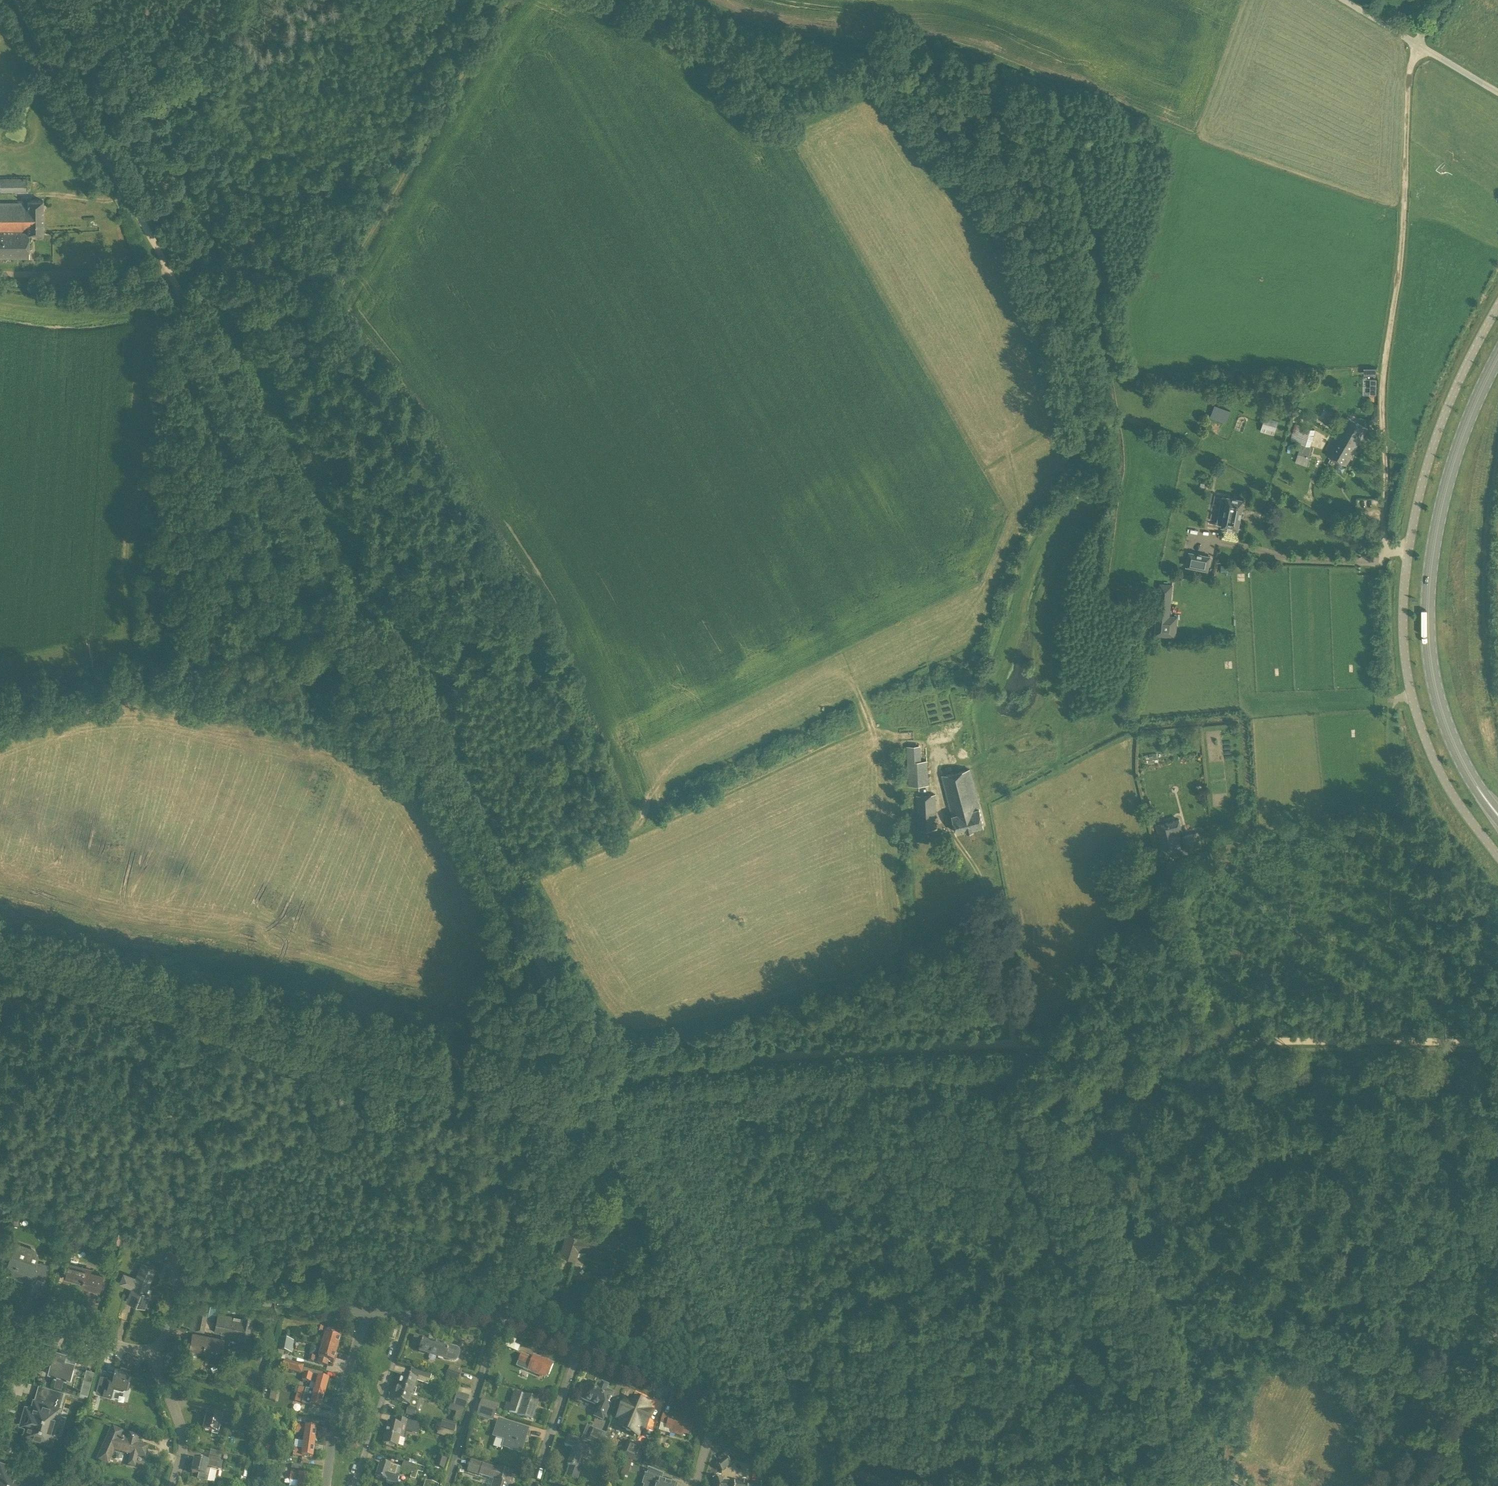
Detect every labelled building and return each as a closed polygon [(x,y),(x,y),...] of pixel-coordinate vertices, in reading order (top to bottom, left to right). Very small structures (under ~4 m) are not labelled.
[(27,192),(27,178),(0,178),(0,192),(27,192)] [(0,203),(0,258),(29,258),(29,233),(44,233),(43,200),(28,200),(28,203),(0,203)] [(1227,422),(1231,409),(1215,404),(1211,417),(1227,422)] [(1324,408),(1318,419),(1332,427),(1338,416),(1336,415),(1339,410),(1332,406),(1329,411),(1324,408)] [(1274,435),(1278,420),(1265,416),(1261,431),(1274,435)] [(1337,434),(1357,446),(1368,428),(1347,416),(1337,434)] [(1310,446),(1315,430),(1295,424),(1290,440),(1310,446)] [(1346,465),(1357,446),(1337,434),(1326,454),(1346,465)] [(1307,466),(1313,447),(1300,444),(1295,462),(1307,466)] [(1220,507),(1226,508),(1222,525),(1238,528),(1243,499),(1228,496),(1227,499),(1222,498),(1220,507)] [(1208,570),(1210,556),(1189,552),(1186,566),(1208,570)] [(1160,583),(1154,635),(1176,638),(1178,616),(1170,615),(1173,584),(1160,583)] [(909,786),(928,785),(927,760),(907,761),(909,786)] [(957,833),(984,826),(970,769),(942,776),(952,813),(957,833)] [(918,830),(937,829),(935,794),(916,795),(918,830)] [(1162,849),(1180,844),(1178,835),(1183,834),(1181,827),(1182,827),(1179,819),(1156,825),(1162,849)] [(1186,850),(1202,846),(1198,832),(1182,836),(1186,850)] [(11,1205),(0,1202),(0,1221),(5,1222),(7,1213),(9,1213),(11,1205)] [(17,1226),(22,1208),(13,1205),(8,1224),(17,1226)] [(614,1254),(616,1234),(584,1231),(585,1229),(569,1224),(560,1254),(575,1259),(578,1250),(614,1254)] [(119,1245),(122,1233),(114,1231),(111,1242),(119,1245)] [(34,1282),(39,1266),(36,1264),(39,1257),(35,1249),(13,1241),(8,1255),(11,1256),(5,1273),(25,1280),(25,1279),(34,1282)] [(180,1268),(184,1255),(171,1252),(168,1264),(180,1268)] [(103,1275),(90,1272),(91,1269),(68,1264),(66,1273),(59,1271),(58,1276),(64,1277),(64,1278),(81,1283),(81,1285),(99,1290),(103,1275)] [(145,1293),(155,1269),(142,1264),(136,1279),(124,1274),(120,1283),(132,1288),(127,1300),(144,1307),(149,1295),(145,1293)] [(599,1311),(602,1300),(591,1296),(587,1307),(599,1311)] [(204,1331),(207,1312),(194,1309),(190,1329),(204,1331)] [(248,1340),(253,1312),(244,1310),(242,1318),(218,1313),(214,1332),(239,1337),(238,1338),(248,1340)] [(322,1346),(337,1350),(340,1338),(335,1336),(337,1331),(327,1329),(326,1333),(325,1333),(322,1346)] [(220,1356),(224,1339),(193,1333),(190,1349),(203,1352),(220,1356)] [(423,1338),(415,1336),(413,1342),(421,1345),(419,1351),(445,1359),(453,1362),(454,1362),(455,1361),(456,1361),(457,1360),(458,1360),(458,1359),(459,1356),(460,1353),(460,1352),(459,1351),(459,1350),(458,1349),(457,1348),(449,1346),(423,1338)] [(294,1341),(279,1338),(277,1350),(291,1353),(294,1341)] [(70,1380),(75,1362),(65,1360),(67,1352),(29,1342),(26,1355),(42,1359),(50,1361),(47,1374),(70,1380)] [(333,1362),(337,1350),(322,1346),(319,1358),(317,1363),(327,1366),(328,1360),(333,1362)] [(533,1358),(522,1354),(517,1366),(538,1375),(539,1374),(547,1377),(553,1364),(534,1356),(533,1358)] [(302,1374),(304,1365),(284,1360),(282,1369),(302,1374)] [(128,1375),(130,1369),(121,1366),(120,1369),(115,1368),(114,1372),(108,1371),(106,1377),(100,1375),(96,1392),(100,1393),(99,1394),(110,1397),(114,1383),(128,1387),(131,1376),(128,1375)] [(87,1397),(93,1371),(86,1369),(79,1395),(87,1397)] [(458,1381),(460,1375),(447,1370),(445,1377),(458,1381)] [(423,1371),(421,1381),(430,1383),(432,1373),(423,1371)] [(314,1391),(324,1394),(328,1379),(318,1377),(303,1373),(301,1380),(316,1384),(314,1391)] [(397,1388),(413,1393),(417,1380),(402,1375),(398,1388),(398,1387),(397,1388)] [(601,1387),(590,1382),(588,1387),(587,1386),(586,1387),(585,1388),(584,1389),(583,1390),(583,1391),(583,1392),(583,1394),(583,1395),(584,1396),(582,1399),(599,1407),(594,1417),(602,1420),(610,1404),(608,1404),(613,1394),(606,1391),(607,1388),(606,1388),(605,1389),(602,1388),(603,1386),(602,1386),(601,1387)] [(64,1391),(48,1387),(45,1398),(60,1402),(64,1391)] [(417,1394),(413,1393),(397,1388),(395,1394),(396,1394),(394,1401),(407,1405),(406,1410),(418,1413),(422,1399),(416,1398),(417,1394)] [(324,1394),(314,1391),(306,1389),(302,1403),(310,1405),(310,1406),(320,1408),(324,1394)] [(277,1390),(271,1390),(269,1400),(275,1401),(277,1390)] [(531,1419),(538,1399),(515,1392),(509,1412),(531,1419)] [(465,1409),(468,1396),(457,1393),(453,1405),(465,1409)] [(26,1406),(21,1424),(27,1425),(24,1434),(50,1441),(60,1406),(59,1406),(34,1399),(32,1407),(26,1406)] [(623,1417),(620,1426),(638,1434),(642,1425),(644,1426),(650,1410),(648,1409),(649,1407),(643,1404),(644,1402),(637,1400),(636,1402),(631,1399),(630,1401),(627,1400),(621,1416),(623,1417)] [(478,1407),(495,1412),(497,1405),(480,1400),(478,1407)] [(492,1421),(495,1412),(478,1407),(476,1415),(492,1421)] [(252,1415),(240,1413),(238,1420),(251,1423),(252,1415)] [(222,1417),(207,1414),(203,1430),(218,1433),(220,1423),(228,1425),(229,1418),(222,1416),(222,1417)] [(690,1435),(693,1422),(663,1414),(661,1423),(667,1425),(666,1429),(671,1430),(670,1433),(681,1436),(682,1433),(690,1435)] [(417,1434),(420,1424),(396,1418),(394,1424),(388,1423),(384,1444),(397,1447),(399,1438),(405,1439),(407,1432),(417,1434)] [(454,1431),(456,1424),(437,1418),(435,1425),(454,1431)] [(521,1453),(529,1429),(498,1419),(492,1437),(504,1441),(502,1447),(521,1453)] [(275,1436),(276,1431),(269,1430),(270,1425),(263,1424),(262,1434),(275,1436)] [(304,1441),(314,1442),(316,1428),(297,1425),(296,1433),(305,1434),(304,1441)] [(600,1448),(606,1434),(587,1426),(581,1440),(600,1448)] [(128,1442),(118,1440),(122,1432),(113,1428),(110,1435),(99,1460),(107,1464),(114,1450),(131,1454),(128,1465),(135,1466),(137,1456),(145,1458),(147,1448),(136,1445),(138,1436),(130,1434),(128,1442)] [(587,1459),(590,1448),(584,1446),(566,1440),(565,1445),(573,1448),(568,1466),(569,1466),(566,1476),(577,1480),(581,1469),(577,1468),(581,1457),(587,1459)] [(312,1458),(314,1442),(304,1441),(303,1449),(294,1448),(293,1456),(302,1457),(302,1456),(312,1458)] [(628,1443),(623,1455),(637,1461),(642,1449),(628,1443)] [(284,1461),(285,1454),(274,1452),(273,1459),(284,1461)] [(617,1467),(621,1458),(613,1454),(609,1463),(617,1467)] [(722,1472),(731,1464),(723,1455),(718,1459),(720,1462),(716,1464),(722,1472)] [(443,1470),(447,1459),(438,1456),(435,1467),(443,1470)] [(221,1469),(223,1461),(219,1460),(219,1459),(209,1457),(208,1462),(195,1459),(192,1473),(199,1474),(198,1480),(207,1482),(210,1470),(206,1469),(207,1467),(217,1469),(217,1468),(221,1469)] [(40,1474),(7,1462),(0,1460),(0,1461),(0,1485),(36,1485),(40,1474)] [(632,1462),(625,1460),(622,1470),(629,1472),(632,1462)] [(419,1476),(421,1468),(416,1466),(416,1465),(403,1461),(400,1471),(413,1475),(413,1474),(419,1476)] [(511,1484),(509,1483),(512,1472),(483,1462),(479,1476),(493,1480),(491,1485),(510,1485),(511,1484)] [(391,1467),(380,1464),(379,1466),(378,1465),(377,1469),(378,1469),(375,1478),(386,1481),(385,1483),(396,1485),(399,1477),(397,1476),(399,1469),(391,1466),(391,1467)] [(648,1468),(647,1474),(644,1474),(642,1485),(644,1485),(674,1485),(661,1482),(663,1475),(648,1468)] [(310,1476),(299,1474),(299,1475),(290,1474),(289,1481),(298,1482),(297,1485),(308,1485),(310,1476)] [(722,1482),(720,1476),(712,1479),(715,1485),(761,1485),(761,1484),(747,1483),(747,1482),(739,1482),(734,1482),(734,1483),(722,1482)]
